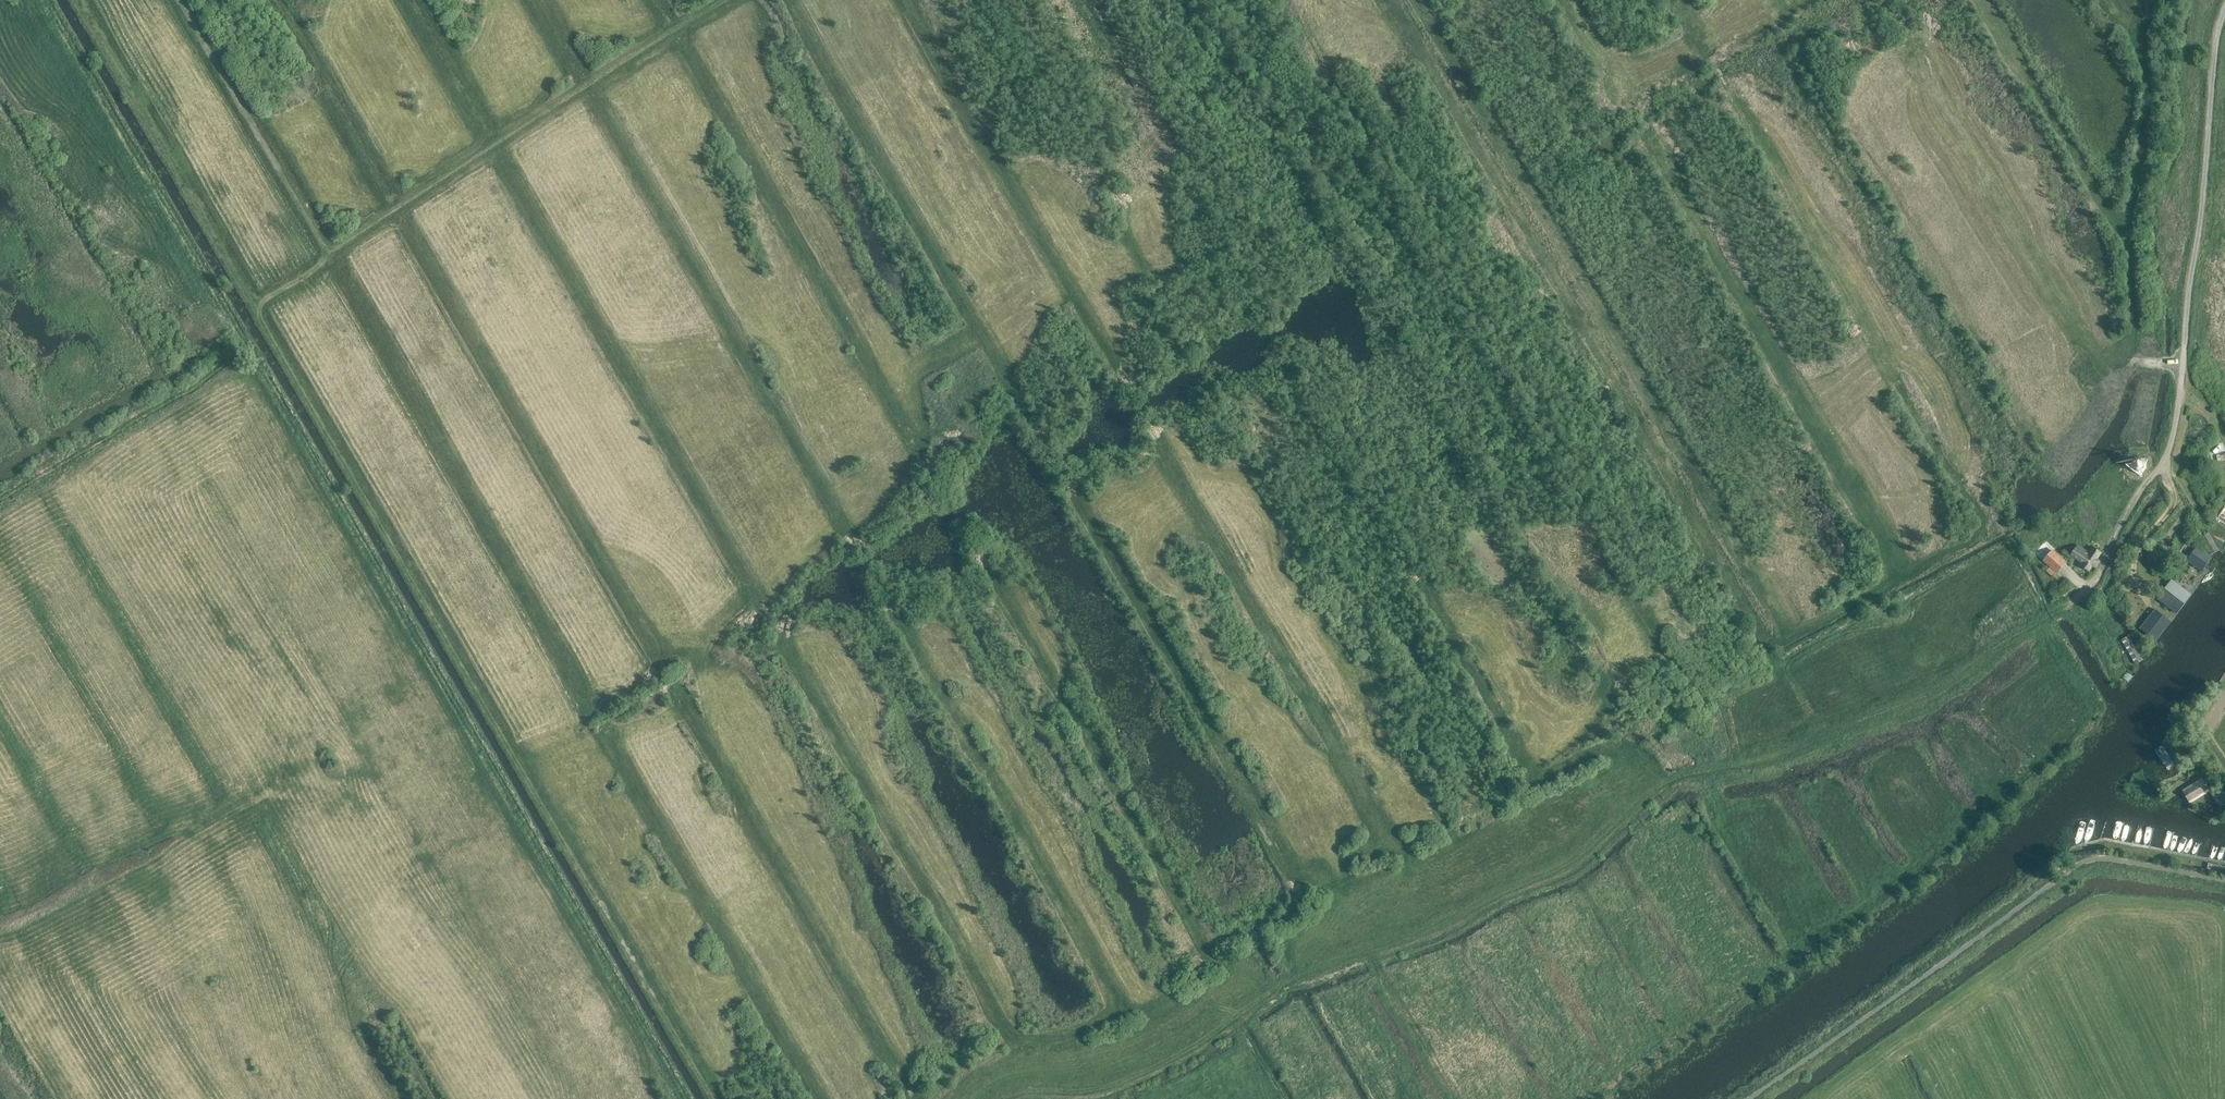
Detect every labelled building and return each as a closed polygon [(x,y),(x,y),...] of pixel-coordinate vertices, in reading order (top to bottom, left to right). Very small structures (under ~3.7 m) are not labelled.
[(2141,457),(2134,457),(2129,463),(2129,470),(2135,475),(2142,474),(2147,469),(2146,462),(2141,457)] [(2049,536),(2044,525),(2041,526),(2044,535),(2044,536),(2045,538),(2049,536)] [(2209,533),(2208,533),(2201,537),(2211,555),(2219,550),(2209,533)] [(2034,555),(2038,558),(2047,547),(2043,544),(2034,555)] [(2078,545),(2071,556),(2081,562),(2079,564),(2089,571),(2092,567),(2096,568),(2100,562),(2097,560),(2102,553),(2091,546),(2088,551),(2078,545)] [(2197,547),(2187,561),(2202,571),(2211,557),(2197,547)] [(2050,568),(2046,572),(2053,577),(2056,574),(2057,574),(2067,563),(2053,550),(2050,554),(2047,552),(2041,558),(2044,561),(2043,562),(2050,568)] [(2195,585),(2199,578),(2186,570),(2182,578),(2195,585)] [(2176,612),(2190,595),(2171,581),(2158,598),(2176,612)] [(2155,610),(2147,620),(2141,629),(2156,641),(2170,621),(2155,610)] [(2143,660),(2130,636),(2121,640),(2135,665),(2143,660)] [(2169,751),(2183,773),(2193,767),(2180,744),(2169,751)] [(2202,779),(2183,791),(2191,802),(2210,790),(2202,779)] [(2222,866),(2208,863),(2207,870),(2220,873),(2221,870),(2222,866)]
